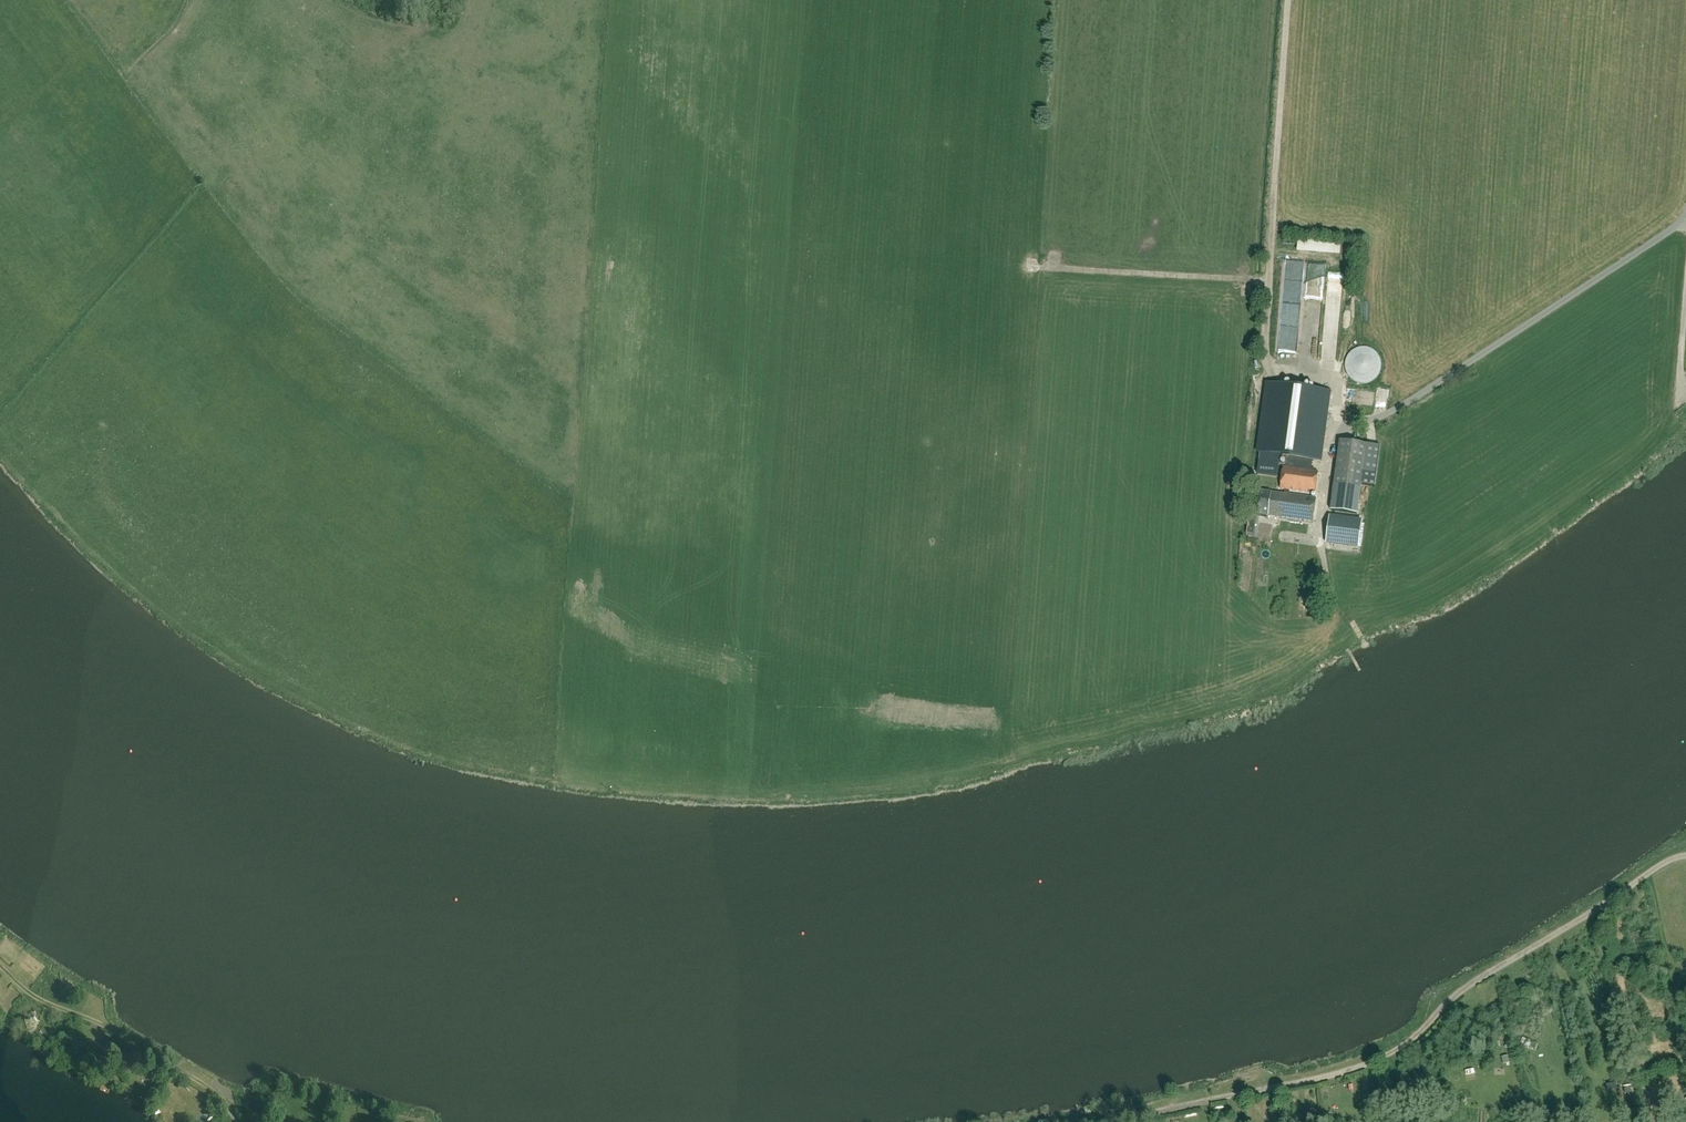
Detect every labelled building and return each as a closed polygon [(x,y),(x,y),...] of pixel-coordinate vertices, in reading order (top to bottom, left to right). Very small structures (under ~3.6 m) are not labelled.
[(1300,249),(1335,249),(1335,236),(1300,235),(1300,249)] [(1326,341),(1329,258),(1309,257),(1308,280),(1286,279),(1284,339),(1286,339),(1286,347),(1300,348),(1300,340),(1326,341)] [(1291,259),(1291,269),(1302,270),(1303,259),(1291,259)] [(1325,354),(1325,364),(1340,364),(1339,340),(1328,341),(1329,354),(1325,354)] [(1283,356),(1274,358),(1277,367),(1286,365),(1283,356)] [(1257,453),(1260,453),(1257,475),(1277,478),(1280,456),(1286,457),(1285,468),(1311,471),(1312,460),(1320,461),(1329,392),(1326,392),(1270,384),(1267,384),(1257,453)] [(1364,401),(1377,400),(1377,387),(1363,388),(1364,401)] [(1340,441),(1330,510),(1356,513),(1366,444),(1340,441)] [(1318,472),(1311,471),(1285,468),(1283,467),(1279,489),(1284,490),(1284,494),(1259,491),(1256,514),(1258,515),(1258,517),(1265,518),(1266,516),(1312,522),(1316,498),(1289,495),(1290,491),(1315,494),(1318,472)] [(1358,547),(1359,538),(1361,521),(1329,517),(1326,543),(1358,547)]
